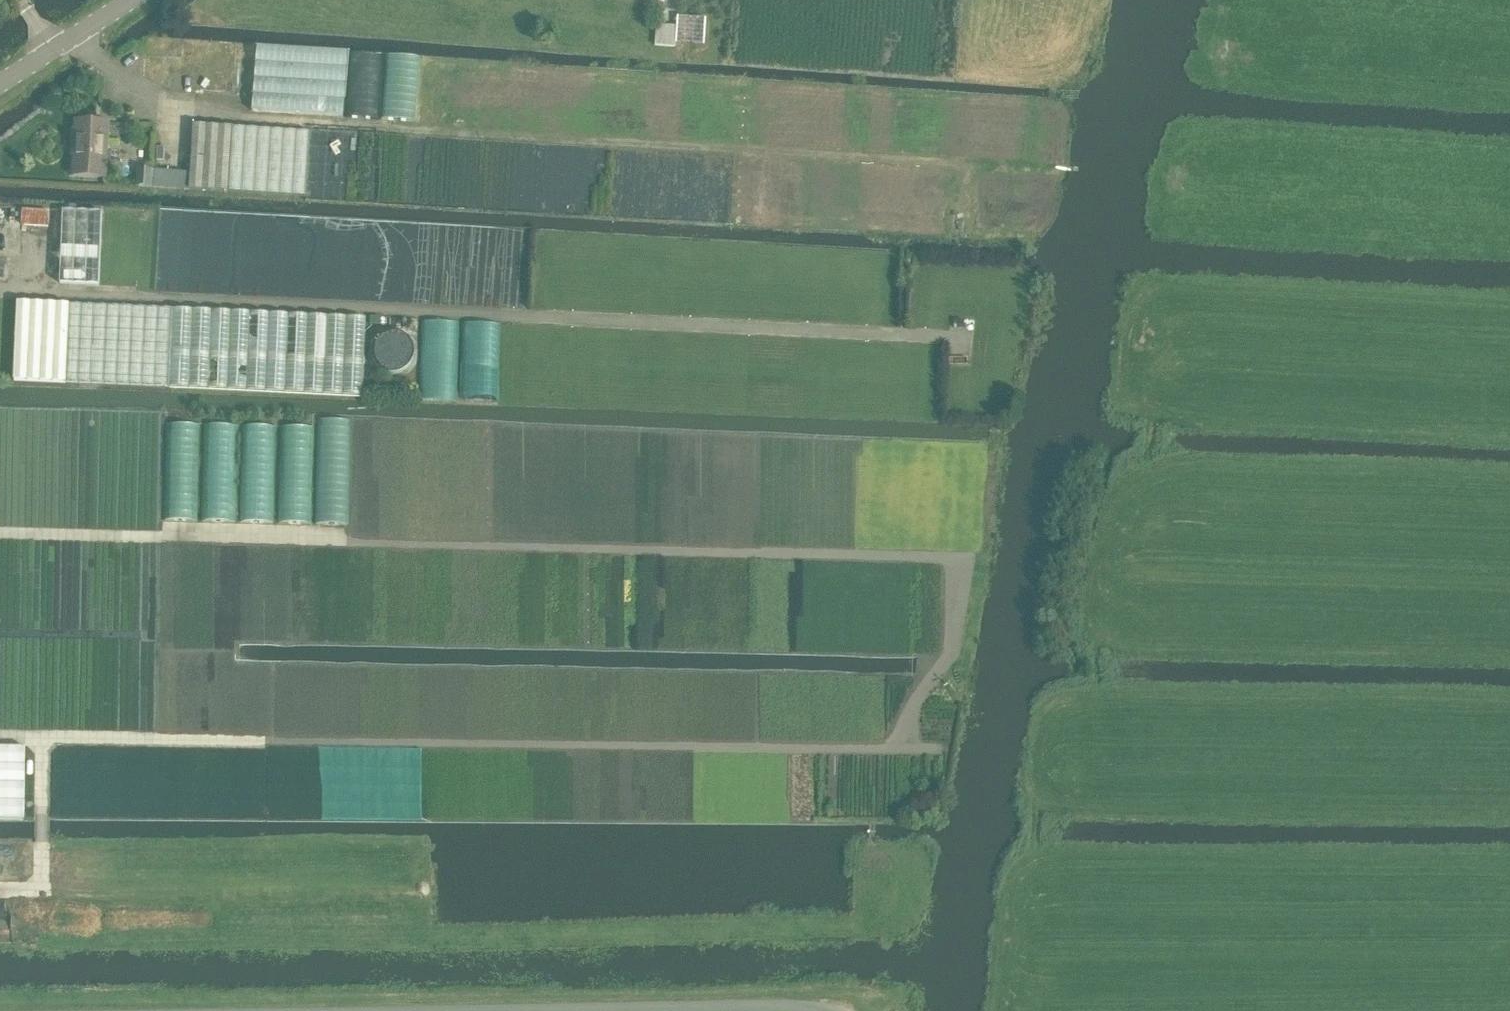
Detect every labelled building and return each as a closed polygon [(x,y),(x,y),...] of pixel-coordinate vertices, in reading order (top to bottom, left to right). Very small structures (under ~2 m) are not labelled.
[(677,26),(676,42),(704,44),(706,19),(677,17),(677,26)] [(656,25),(655,45),(675,46),(676,42),(677,26),(656,25)] [(108,125),(76,123),(73,178),(105,179),(108,125)] [(193,127),(191,173),(165,172),(138,170),(137,187),(165,189),(306,198),(310,133),(247,130),(220,129),(193,127)] [(23,211),(22,225),(49,226),(49,212),(23,211)] [(60,284),(99,285),(102,213),(63,212),(60,284)] [(365,319),(17,302),(14,380),(362,397),(365,319)] [(24,820),(25,747),(0,747),(0,820),(24,820)]
